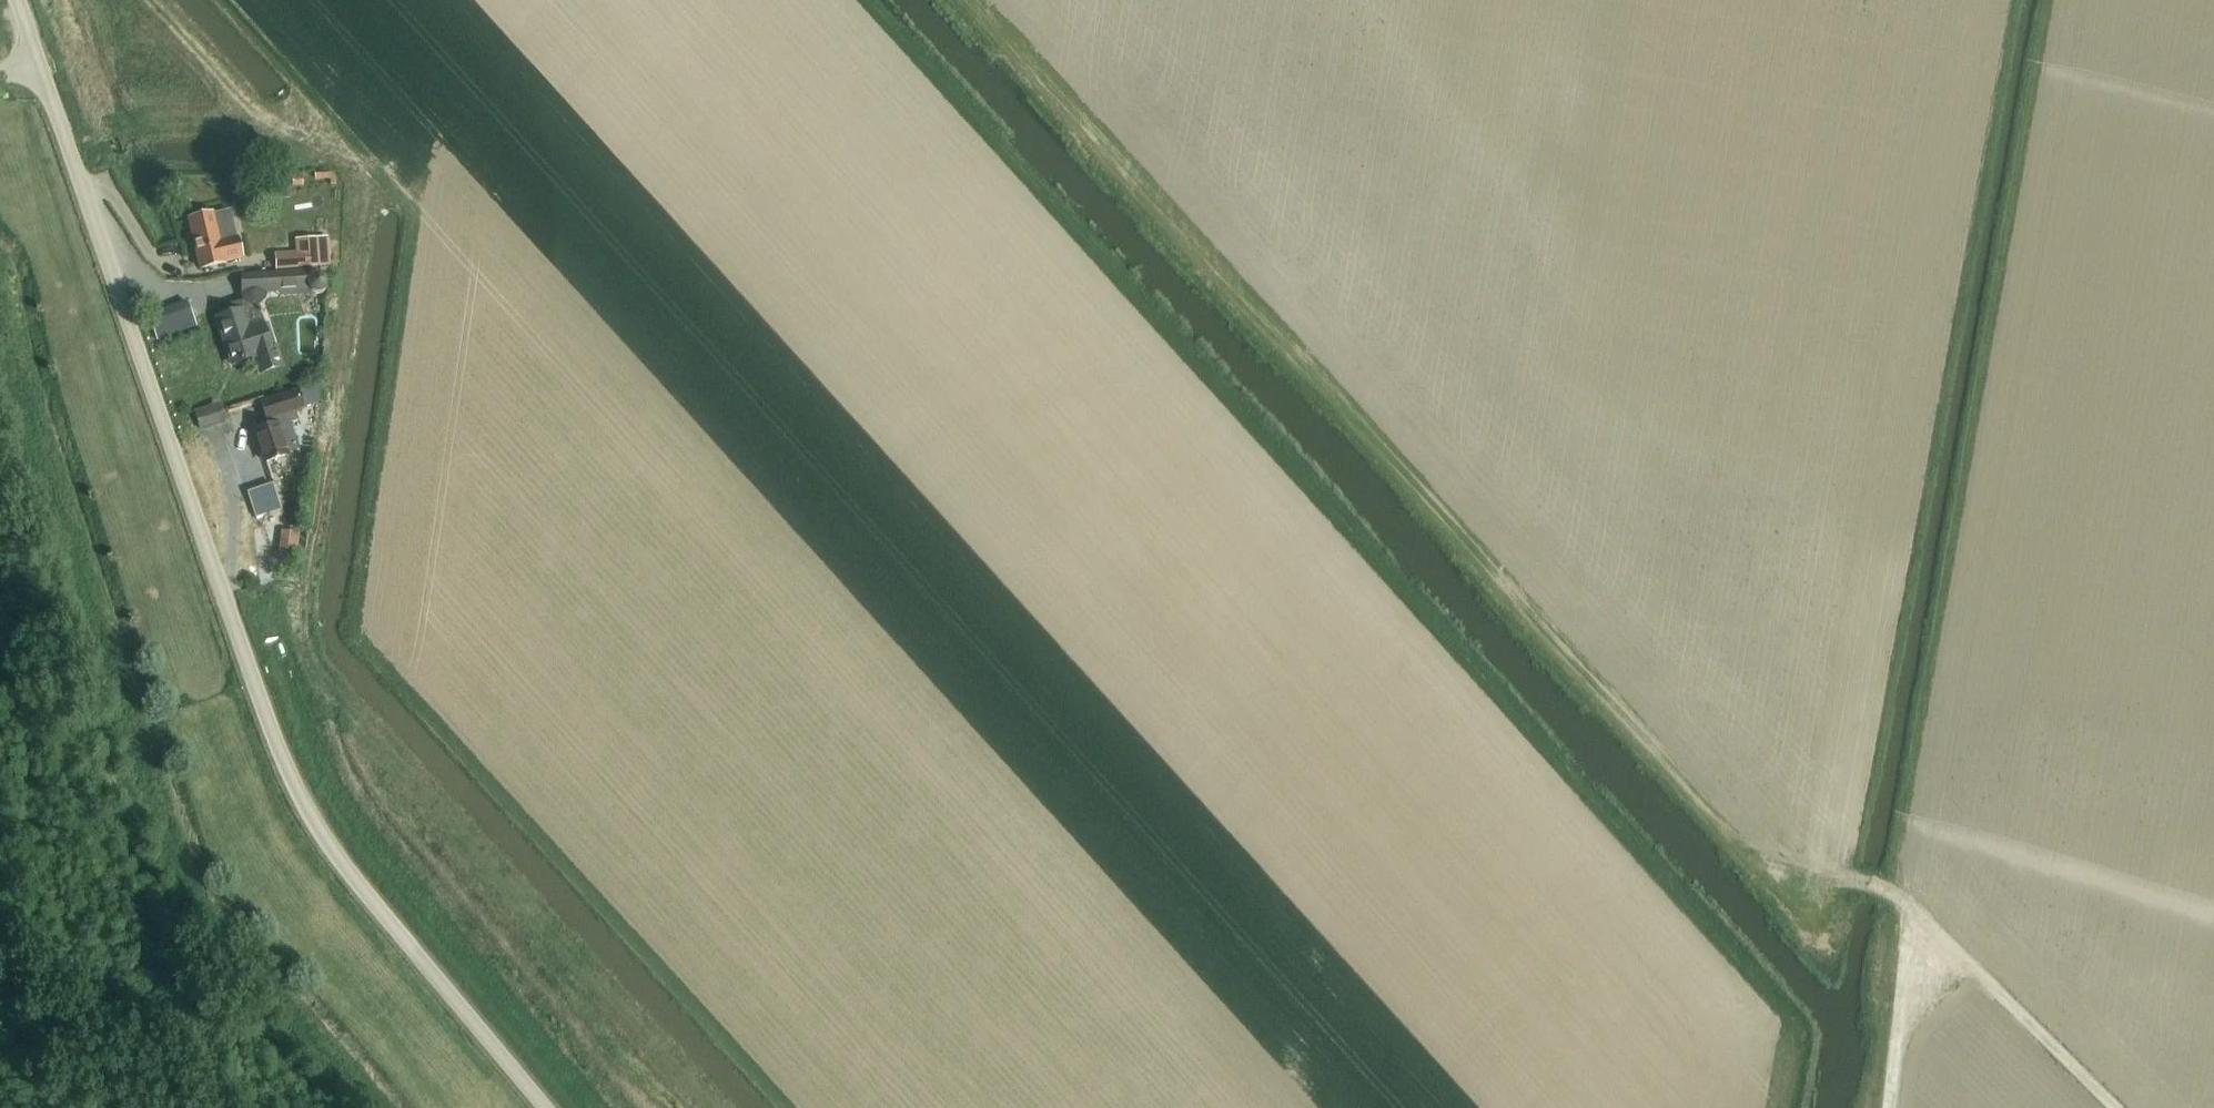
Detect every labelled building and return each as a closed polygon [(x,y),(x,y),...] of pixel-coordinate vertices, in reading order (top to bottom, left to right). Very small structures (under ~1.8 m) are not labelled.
[(301,185),(301,173),(291,173),(291,184),(301,185)] [(219,241),(212,212),(188,217),(199,267),(224,261),(223,260),(242,256),(237,236),(219,241)] [(294,250),(273,252),(274,269),(320,266),(317,236),(294,237),(294,250)] [(312,273),(311,269),(299,270),(274,272),(241,274),(242,291),(245,291),(247,298),(221,306),(223,315),(218,317),(232,362),(253,355),(258,372),(278,366),(272,347),(270,348),(256,303),(258,302),(260,301),(262,299),(264,297),(264,295),(264,292),(264,291),(307,289),(310,291),(313,292),(317,292),(321,290),(323,288),(324,285),(325,281),(324,278),(322,275),(318,273),(315,273),(312,273)] [(264,460),(285,453),(296,450),(288,423),(295,420),(292,408),(299,406),(294,391),(261,402),(268,426),(254,430),(264,460)] [(200,428),(222,421),(216,404),(206,407),(195,411),(200,428)]
